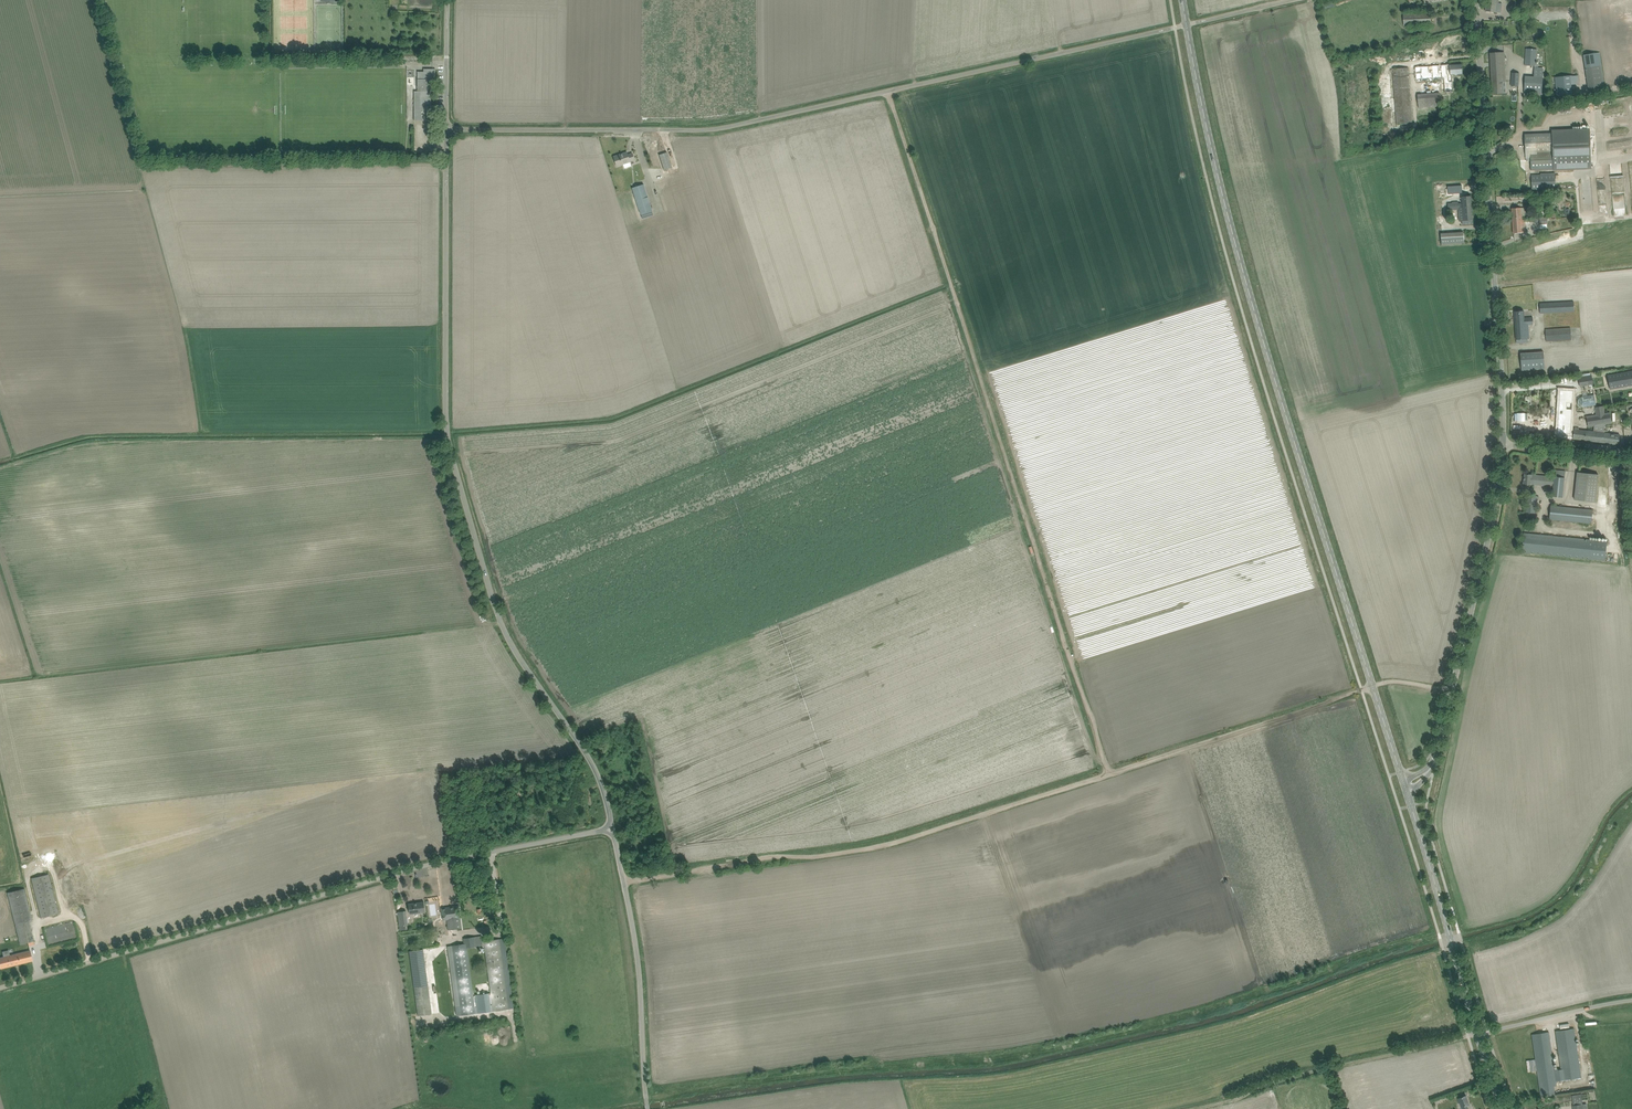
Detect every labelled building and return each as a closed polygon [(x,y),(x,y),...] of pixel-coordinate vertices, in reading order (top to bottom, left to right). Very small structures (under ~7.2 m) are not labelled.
[(1491,12),(1500,13),(1501,4),(1496,4),(1496,0),(1487,0),(1485,11),(1491,12)] [(1403,14),(1404,26),(1431,25),(1431,13),(1403,14)] [(1525,58),(1525,66),(1536,66),(1536,62),(1537,49),(1525,49),(1525,58)] [(1504,52),(1496,53),(1490,53),(1492,94),(1498,94),(1503,93),(1502,82),(1506,82),(1504,52)] [(1599,52),(1583,55),(1585,68),(1588,91),(1604,88),(1601,66),(1599,52)] [(1416,81),(1422,81),(1444,80),(1445,93),(1453,92),(1452,75),(1462,75),(1462,63),(1456,64),(1415,67),(1416,81)] [(1393,69),(1397,125),(1413,123),(1408,68),(1393,69)] [(1525,77),(1524,94),(1542,95),(1543,68),(1534,68),(1534,77),(1525,77)] [(431,80),(432,80),(435,80),(435,69),(424,69),(424,74),(421,74),(421,72),(417,72),(417,92),(414,92),(414,120),(426,121),(432,121),(432,107),(431,107),(431,80)] [(1511,73),(1511,86),(1519,87),(1519,73),(1511,73)] [(1571,75),(1555,77),(1557,96),(1572,95),(1571,84),(1571,75)] [(1418,95),(1418,108),(1441,106),(1440,93),(1418,95)] [(1552,130),(1552,133),(1525,134),(1526,159),(1530,158),(1531,170),(1557,169),(1573,169),(1591,168),(1590,128),(1552,130)] [(614,157),(617,166),(630,162),(635,160),(632,154),(628,155),(627,153),(614,157)] [(1532,189),(1549,189),(1556,188),(1555,173),(1541,173),(1541,175),(1531,175),(1532,189)] [(632,188),(641,214),(652,210),(643,184),(632,188)] [(1452,203),(1448,204),(1448,210),(1453,210),(1456,210),(1456,209),(1457,209),(1457,208),(1458,208),(1458,209),(1459,221),(1463,221),(1463,225),(1467,224),(1473,224),(1472,208),(1471,196),(1466,196),(1461,196),(1462,203),(1458,204),(1458,202),(1452,202),(1452,203)] [(1512,208),(1513,221),(1525,220),(1524,207),(1512,208)] [(1525,220),(1513,221),(1514,233),(1526,232),(1525,220)] [(1463,232),(1441,233),(1442,245),(1445,245),(1463,243),(1463,232)] [(1574,302),(1562,302),(1540,303),(1540,313),(1562,312),(1574,312),(1574,302)] [(1524,318),(1524,316),(1524,311),(1514,311),(1517,343),(1528,342),(1528,339),(1529,339),(1528,326),(1529,326),(1529,325),(1533,325),(1533,317),(1524,318)] [(1546,329),(1546,341),(1571,340),(1570,327),(1546,329)] [(1543,352),(1526,353),(1520,353),(1521,370),(1544,369),(1543,352)] [(1610,389),(1631,385),(1631,371),(1608,375),(1610,389)] [(1578,377),(1580,386),(1593,384),(1591,375),(1578,377)] [(1560,390),(1558,433),(1571,433),(1573,391),(1560,390)] [(1594,394),(1581,396),(1581,397),(1580,397),(1579,397),(1579,398),(1578,398),(1578,399),(1577,400),(1577,401),(1577,402),(1577,403),(1578,404),(1578,405),(1579,406),(1580,406),(1581,407),(1582,407),(1583,407),(1596,405),(1594,394)] [(1594,426),(1594,431),(1579,429),(1579,427),(1575,427),(1575,429),(1574,429),(1573,439),(1618,445),(1620,435),(1605,433),(1605,430),(1604,430),(1604,424),(1611,423),(1609,412),(1604,413),(1603,406),(1595,407),(1596,415),(1586,416),(1588,427),(1594,426)] [(1523,484),(1553,487),(1552,497),(1562,498),(1565,477),(1565,471),(1555,470),(1554,477),(1524,474),(1523,484)] [(1574,500),(1595,502),(1598,474),(1577,472),(1574,500)] [(1526,512),(1531,513),(1535,513),(1537,496),(1527,495),(1526,512)] [(1551,505),(1549,518),(1591,523),(1593,510),(1551,505)] [(1522,552),(1527,553),(1605,560),(1607,541),(1524,533),(1522,552)] [(31,878),(39,912),(41,917),(58,913),(57,908),(49,874),(31,878)] [(24,888),(7,892),(20,944),(34,941),(29,920),(32,919),(31,915),(24,888)] [(408,904),(410,914),(425,912),(424,902),(408,904)] [(443,920),(447,920),(448,930),(462,928),(460,918),(461,918),(459,906),(442,909),(443,920)] [(406,910),(398,912),(399,919),(407,918),(406,910)] [(48,945),(78,938),(75,921),(44,928),(48,945)] [(483,942),(482,936),(475,937),(463,938),(464,944),(448,946),(457,1016),(509,1009),(499,939),(483,942)] [(423,949),(410,951),(418,1016),(432,1014),(423,949)] [(32,960),(30,951),(14,955),(8,956),(0,958),(0,968),(32,960)] [(1533,1034),(1542,1096),(1555,1095),(1554,1086),(1557,1085),(1556,1081),(1581,1077),(1574,1028),(1555,1031),(1561,1069),(1558,1070),(1558,1068),(1554,1069),(1549,1032),(1533,1034)] [(1581,1094),(1572,1096),(1573,1105),(1582,1104),(1581,1094)] [(1466,1105),(1469,1104),(1466,1095),(1458,1098),(1462,1107),(1462,1108),(1468,1108),(1466,1105)]
